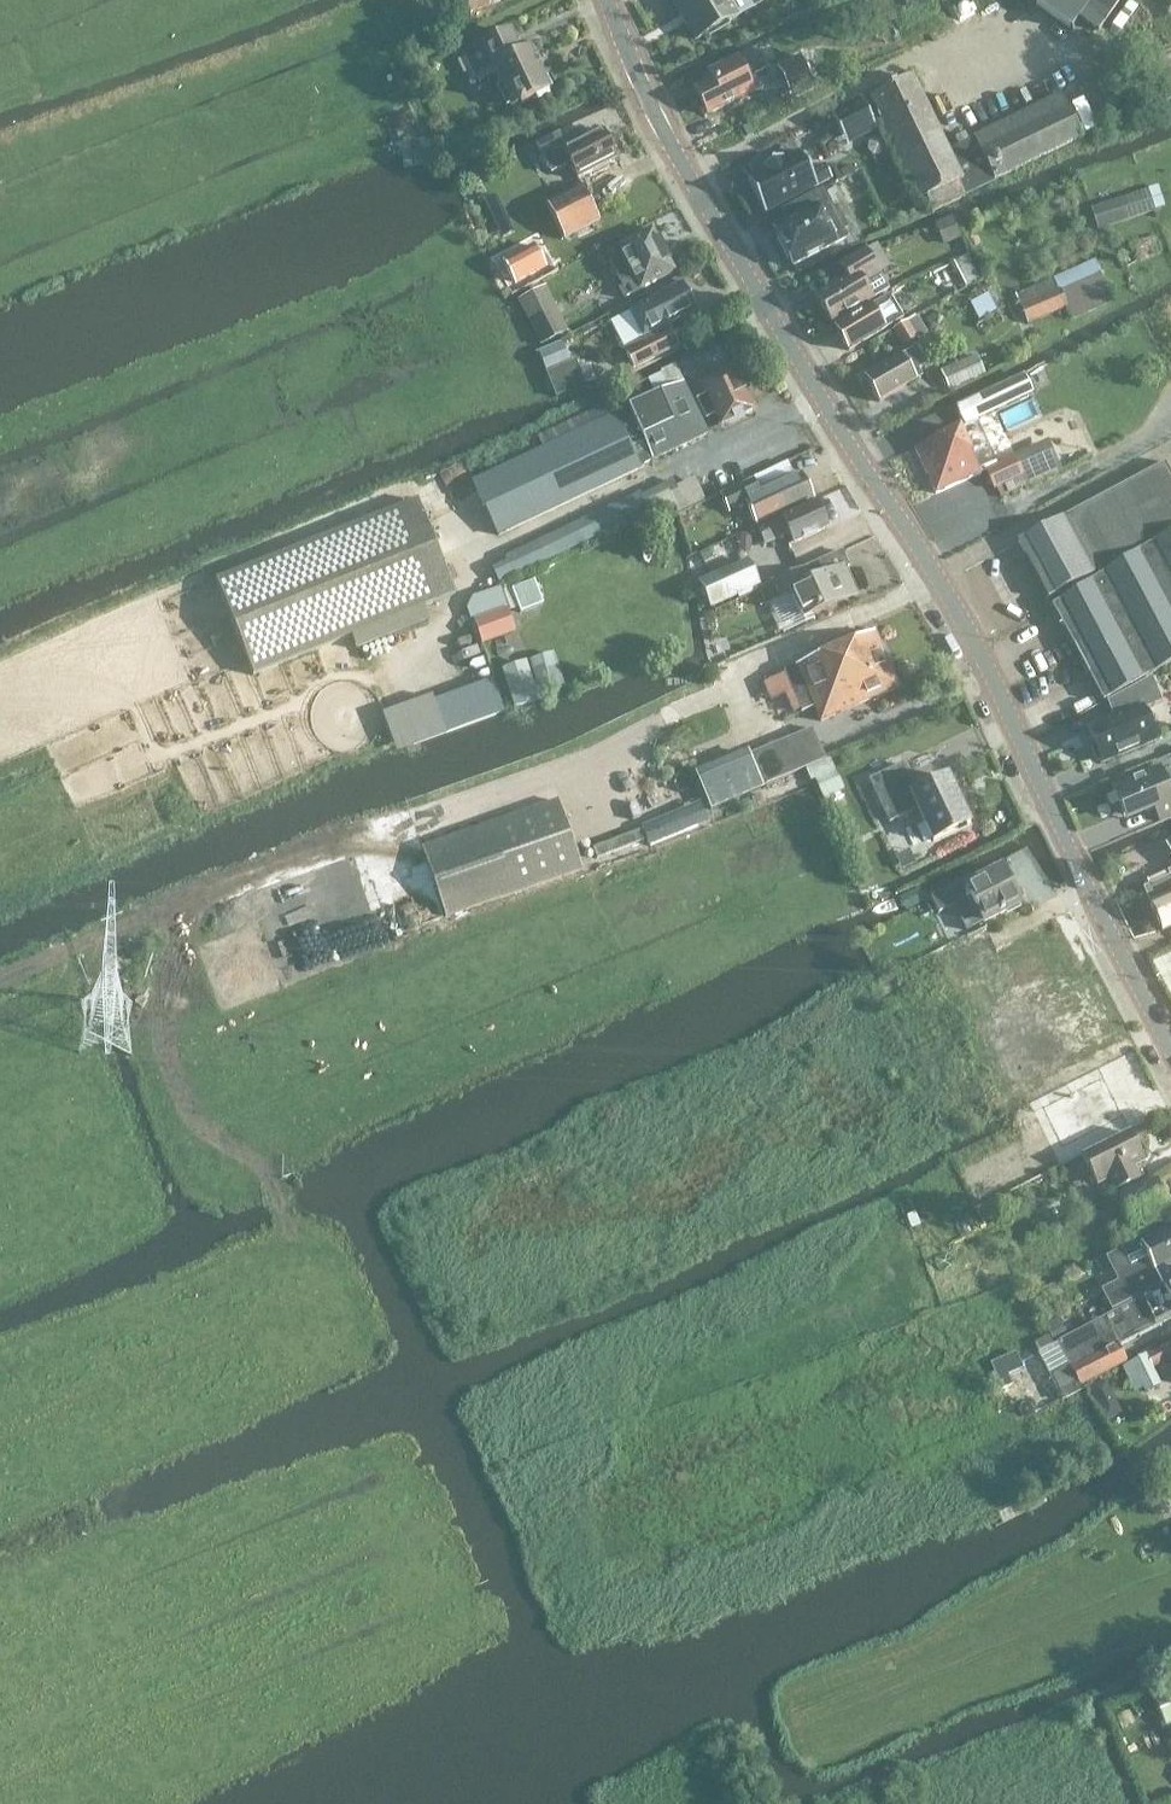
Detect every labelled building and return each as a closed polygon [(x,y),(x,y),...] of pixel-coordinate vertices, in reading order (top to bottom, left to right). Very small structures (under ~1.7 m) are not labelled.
[(489,0),(467,0),(464,1),(471,14),(491,4),(489,0)] [(749,0),(674,0),(698,40),(754,8),(749,0)] [(1035,4),(1070,29),(1079,17),(1098,31),(1121,0),(1038,0),(1035,4)] [(476,77),(494,69),(512,107),(549,89),(530,50),(521,54),(511,32),(465,54),(476,77)] [(712,84),(696,91),(708,115),(760,89),(753,75),(767,69),(757,50),(707,75),(712,84)] [(426,57),(411,59),(414,74),(428,71),(426,57)] [(800,57),(778,68),(789,90),(811,79),(800,57)] [(912,77),(871,97),(875,104),(884,124),(921,201),(926,198),(932,212),(965,196),(995,182),(994,181),(1081,138),(1061,96),(967,142),(964,135),(955,139),(959,146),(947,152),(912,77)] [(861,99),(831,115),(840,132),(847,144),(862,136),(876,129),(861,99)] [(559,135),(538,146),(552,174),(570,164),(578,180),(617,160),(602,131),(566,149),(559,135)] [(765,170),(747,180),(766,214),(816,186),(831,178),(823,164),(809,171),(798,152),(782,161),(781,159),(764,168),(765,170)] [(853,166),(841,172),(844,177),(855,172),(853,166)] [(565,240),(600,222),(581,185),(568,192),(559,197),(546,203),(565,240)] [(564,185),(555,190),(559,197),(568,192),(564,185)] [(1154,212),(1147,189),(1091,208),(1098,231),(1154,212)] [(795,219),(774,231),(792,266),(846,239),(820,190),(789,207),(795,219)] [(951,219),(939,224),(947,243),(959,238),(951,219)] [(610,252),(602,256),(607,265),(610,263),(617,275),(664,251),(664,250),(653,230),(610,252)] [(502,262),(513,284),(546,267),(535,244),(502,262)] [(831,324),(889,290),(866,250),(839,265),(847,278),(815,297),(831,324)] [(664,251),(617,275),(623,286),(619,288),(624,298),(632,294),(675,272),(664,251)] [(967,257),(954,264),(965,287),(979,279),(967,257)] [(1027,324),(1067,308),(1071,320),(1111,302),(1099,272),(1100,271),(1095,260),(1016,293),(1027,324)] [(630,313),(612,323),(627,353),(626,353),(634,367),(677,345),(667,325),(695,310),(681,285),(647,303),(630,312),(630,313)] [(539,288),(518,300),(530,322),(541,343),(562,332),(551,310),(539,288)] [(903,318),(890,294),(835,328),(848,350),(903,318)] [(987,295),(970,303),(979,320),(995,312),(987,295)] [(927,332),(917,315),(893,329),(902,347),(927,332)] [(562,341),(538,352),(547,371),(571,360),(562,341)] [(902,356),(864,378),(879,403),(921,378),(917,370),(927,364),(918,349),(917,350),(916,348),(902,357),(902,356)] [(949,391),(984,375),(976,356),(940,373),(949,391)] [(575,361),(547,374),(557,397),(585,385),(575,361)] [(656,397),(683,384),(675,366),(662,372),(663,374),(649,381),(656,397)] [(734,369),(702,384),(707,395),(701,398),(710,417),(716,414),(722,427),(754,411),(734,369)] [(978,422),(1031,397),(1035,396),(1025,376),(1021,378),(956,409),(964,426),(965,428),(978,422)] [(656,397),(614,416),(638,467),(652,460),(707,434),(683,384),(656,397)] [(543,450),(474,482),(499,535),(639,469),(638,467),(614,416),(609,405),(538,439),(543,450)] [(961,427),(915,449),(937,495),(983,473),(982,472),(986,470),(998,464),(978,422),(965,428),(964,426),(961,427)] [(998,464),(986,470),(994,489),(1022,476),(1014,457),(998,464)] [(1017,541),(1048,599),(1053,597),(1057,604),(1052,607),(1104,702),(1151,675),(1166,666),(1170,663),(1170,473),(1166,462),(1017,541)] [(747,504),(757,526),(813,500),(802,475),(761,494),(754,480),(721,495),(729,512),(747,504)] [(664,485),(641,496),(648,512),(651,518),(651,519),(674,509),(664,485)] [(639,492),(506,555),(508,560),(516,575),(619,526),(621,532),(651,518),(648,512),(641,496),(639,492)] [(418,501),(216,581),(254,675),(351,636),(356,650),(429,621),(424,607),(456,595),(418,501)] [(789,535),(794,544),(827,529),(816,505),(782,520),(760,531),(766,545),(789,535)] [(844,568),(849,566),(843,552),(763,588),(770,602),(792,592),(803,618),(856,594),(844,568)] [(516,575),(508,560),(492,568),(499,583),(516,575)] [(712,608),(758,587),(747,561),(700,582),(712,608)] [(473,604),(466,607),(471,620),(508,606),(510,612),(519,608),(520,612),(543,603),(534,580),(519,585),(516,579),(500,586),(501,587),(471,598),(473,604)] [(507,611),(473,623),(482,647),(516,635),(507,611)] [(874,633),(783,672),(800,712),(815,706),(821,722),(898,688),(874,633)] [(554,653),(530,660),(541,693),(564,685),(554,653)] [(525,663),(501,670),(513,708),(537,700),(525,663)] [(1115,718),(1088,729),(1095,744),(1091,746),(1097,760),(1100,758),(1103,764),(1156,742),(1143,710),(1161,702),(1151,680),(1108,702),(1115,718)] [(492,681),(434,702),(446,735),(504,714),(492,681)] [(432,695),(382,714),(396,753),(446,735),(434,702),(432,695)] [(813,729),(751,755),(764,786),(807,768),(826,759),(813,729)] [(709,812),(756,792),(760,790),(745,756),(694,778),(709,812)] [(826,759),(807,768),(813,782),(816,780),(824,798),(842,790),(827,759),(826,759)] [(869,780),(890,823),(918,809),(933,842),(971,824),(948,776),(915,792),(902,765),(869,780)] [(1168,789),(1160,770),(1113,789),(1123,814),(1142,807),(1144,813),(1154,809),(1160,822),(1170,817),(1170,787),(1168,789)] [(444,916),(582,868),(558,801),(422,848),(444,916)] [(701,802),(642,826),(650,846),(709,822),(701,802)] [(964,881),(931,898),(931,899),(939,913),(954,906),(967,931),(984,922),(1020,903),(1003,870),(967,888),(964,881)] [(1144,889),(1162,931),(1170,927),(1170,872),(1168,873),(1170,877),(1144,889)] [(1035,932),(996,952),(986,933),(948,952),(958,974),(968,969),(973,977),(993,967),(1006,993),(1054,968),(1035,932)] [(1033,985),(1022,991),(1026,1000),(1038,994),(1033,985)] [(1130,1133),(1083,1157),(1096,1182),(1108,1176),(1116,1191),(1140,1179),(1132,1164),(1143,1158),(1130,1133)] [(1044,1159),(1043,1158),(1040,1160),(1038,1156),(1013,1168),(1021,1185),(1050,1172),(1078,1158),(1072,1145),(1044,1159)] [(1127,1216),(1107,1227),(1120,1251),(1123,1249),(1134,1243),(1126,1228),(1167,1207),(1154,1180),(1118,1198),(1127,1216)] [(1104,1291),(1114,1309),(1163,1284),(1170,1280),(1170,1228),(1141,1244),(1142,1246),(1125,1254),(1136,1275),(1104,1291)] [(1051,1375),(1060,1392),(1064,1401),(1083,1391),(1080,1386),(1118,1366),(1127,1361),(1119,1345),(1170,1319),(1170,1285),(1164,1289),(1164,1290),(1151,1296),(1150,1295),(1149,1293),(1068,1336),(1057,1342),(1069,1365),(1051,1375)] [(1060,1320),(1045,1327),(1054,1344),(1057,1342),(1068,1336),(1060,1320)] [(1049,1338),(1036,1345),(1040,1353),(1053,1346),(1049,1338)] [(1170,1361),(1170,1346),(1169,1343),(1148,1353),(1155,1366),(1156,1368),(1170,1361)] [(1146,1354),(1125,1365),(1126,1366),(1137,1389),(1145,1385),(1148,1391),(1163,1383),(1156,1368),(1155,1366),(1148,1353),(1146,1354)] [(997,1377),(978,1386),(987,1405),(1005,1396),(997,1377)] [(1104,1381),(1090,1388),(1106,1421),(1120,1414),(1104,1381)] [(1170,1726),(1170,1687),(1152,1696),(1166,1728),(1170,1726)]
